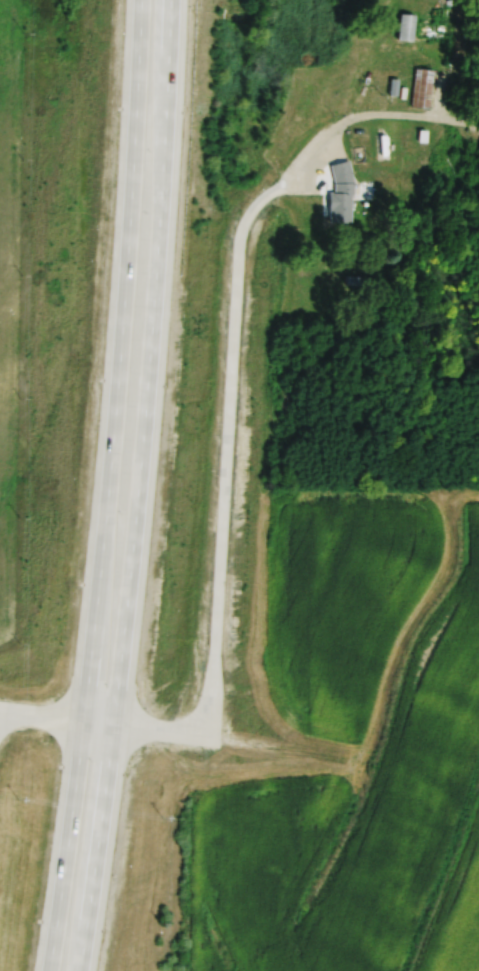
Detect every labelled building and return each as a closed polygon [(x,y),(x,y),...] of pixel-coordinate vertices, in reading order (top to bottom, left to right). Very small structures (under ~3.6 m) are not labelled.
[(400,42),(416,43),(417,16),(401,15),(400,42)] [(435,72),(417,70),(413,107),(432,109),(435,72)] [(334,223),(355,222),(354,164),(332,165),(334,223)]
